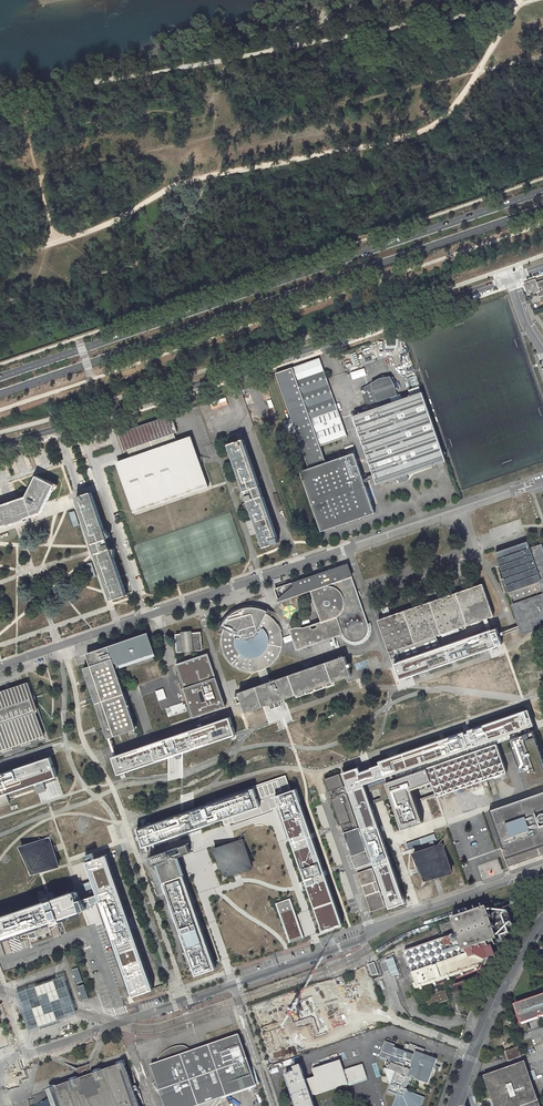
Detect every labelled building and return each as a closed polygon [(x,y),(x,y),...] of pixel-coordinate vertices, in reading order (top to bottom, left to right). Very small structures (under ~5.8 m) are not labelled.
[(536,283),(535,280),(524,284),(525,287),(527,291),(528,295),(537,292),(539,297),(542,295),(542,281),(536,283)] [(320,446),(347,437),(320,360),(320,358),(276,373),(292,417),(298,435),(310,468),(301,471),(322,531),(375,513),(364,482),(354,453),(326,463),(320,446)] [(416,376),(409,378),(413,388),(419,386),(420,386),(416,376)] [(416,470),(445,460),(422,393),(411,397),(393,403),(391,398),(397,395),(396,385),(391,377),(381,378),(361,389),(367,406),(381,401),(384,400),(386,406),(383,407),(355,417),(376,477),(378,484),(397,477),(398,480),(417,474),(416,470)] [(411,397),(422,393),(419,386),(413,388),(409,390),(411,397)] [(225,397),(209,402),(211,408),(227,404),(225,397)] [(174,433),(177,432),(171,415),(145,425),(118,434),(124,450),(127,449),(130,458),(132,457),(132,458),(132,459),(117,465),(133,511),(134,511),(141,511),(142,511),(141,508),(142,508),(148,508),(149,508),(149,506),(149,505),(156,506),(157,505),(156,503),(157,503),(163,503),(165,503),(164,500),(165,500),(171,501),(172,500),(171,498),(172,497),(179,498),(180,498),(179,495),(180,495),(186,495),(187,495),(186,493),(187,492),(194,493),(194,492),(209,487),(208,484),(205,474),(203,470),(202,466),(200,462),(198,455),(196,450),(196,449),(195,446),(192,447),(192,446),(191,445),(190,445),(189,444),(188,444),(187,444),(186,442),(185,439),(177,441),(174,433)] [(192,436),(185,439),(186,442),(187,444),(188,444),(189,444),(190,445),(191,445),(192,446),(192,447),(195,446),(192,436)] [(260,486),(245,445),(243,446),(241,440),(229,444),(241,481),(241,482),(240,486),(243,486),(245,491),(246,495),(248,501),(250,505),(249,505),(247,507),(251,510),(254,517),(264,547),(276,543),(275,538),(277,537),(263,496),(263,495),(262,496),(260,491),(261,491),(260,486)] [(46,481),(37,476),(27,497),(18,499),(1,505),(0,506),(0,527),(7,525),(8,526),(13,524),(12,523),(16,522),(20,521),(20,522),(25,520),(25,519),(41,513),(45,505),(47,502),(53,489),(55,490),(58,485),(47,480),(46,481)] [(104,529),(92,492),(79,496),(81,502),(78,503),(92,543),(96,553),(110,595),(113,594),(115,599),(127,595),(114,558),(116,557),(114,553),(113,553),(111,548),(110,544),(108,538),(106,533),(108,533),(106,528),(104,529)] [(277,507),(281,506),(277,493),(273,494),(277,507)] [(74,511),(69,513),(74,527),(79,525),(74,511)] [(542,544),(530,548),(528,541),(496,552),(509,592),(511,592),(515,605),(514,605),(521,627),(522,631),(542,624),(542,546),(542,544)] [(97,577),(91,562),(86,564),(91,578),(97,577)] [(354,593),(357,592),(352,577),(347,564),(292,583),(294,585),(291,588),(290,587),(288,586),(286,586),(284,586),(285,588),(284,589),(283,590),(282,593),(283,594),(281,595),(283,597),(284,597),(286,598),(286,596),(289,595),(291,596),(311,590),(311,591),(314,601),(317,600),(318,605),(321,612),(318,612),(322,622),(293,632),(298,648),(343,632),(344,635),(345,637),(346,637),(347,639),(349,640),(353,641),(355,642),(360,641),(364,639),(366,636),(367,634),(368,632),(368,629),(368,626),(368,624),(357,594),(354,595),(354,593)] [(396,650),(437,636),(494,616),(483,584),(457,593),(391,615),(388,606),(381,609),(384,618),(378,620),(389,652),(393,651),(396,650)] [(266,614),(261,612),(257,611),(252,610),(249,611),(245,611),(240,613),(235,615),(231,619),(228,623),(225,627),(224,630),(223,632),(222,639),(222,643),(222,647),(223,650),(224,653),(226,657),(228,660),(231,663),(234,666),(238,668),(242,670),(248,671),(252,671),(257,671),(258,671),(262,670),(264,669),(266,668),(268,667),(274,663),(276,660),(278,657),(280,652),(281,650),(282,645),(283,642),(282,636),(281,630),(279,627),(278,625),(276,622),(273,619),(271,617),(270,616),(268,615),(266,614)] [(316,615),(306,618),(308,624),(318,621),(316,615)] [(441,647),(400,661),(398,662),(395,663),(400,679),(405,677),(405,675),(409,673),(410,676),(493,647),(492,645),(494,644),(496,643),(497,646),(502,644),(499,634),(496,628),(441,647)] [(203,650),(201,632),(192,633),(192,631),(181,631),(181,634),(175,634),(177,652),(183,652),(183,650),(193,649),(194,651),(203,650)] [(133,727),(134,727),(125,700),(115,670),(154,656),(151,647),(149,647),(149,645),(147,645),(144,635),(114,645),(115,648),(114,647),(112,647),(111,647),(110,647),(109,647),(108,647),(109,650),(99,653),(97,654),(95,653),(94,653),(93,653),(92,653),(91,654),(90,655),(90,656),(90,657),(90,658),(91,661),(91,662),(90,663),(91,666),(84,668),(108,738),(109,738),(110,738),(111,737),(118,735),(117,733),(133,727)] [(396,650),(400,661),(441,647),(437,636),(396,650)] [(176,664),(184,688),(216,677),(208,654),(176,664)] [(351,673),(345,656),(343,656),(271,681),(272,684),(263,687),(262,684),(239,692),(240,695),(242,699),(243,699),(248,712),(264,706),(263,703),(272,700),(348,674),(351,673)] [(159,666),(130,676),(133,684),(162,674),(159,666)] [(266,683),(271,681),(267,670),(267,669),(266,668),(264,669),(262,670),(258,671),(258,672),(258,673),(262,684),(266,683)] [(352,676),(351,673),(348,674),(272,700),(263,703),(264,706),(274,703),(285,699),(346,678),(352,676)] [(216,677),(184,688),(187,695),(194,717),(225,707),(216,677)] [(34,697),(28,682),(21,685),(14,687),(7,690),(0,692),(0,750),(1,749),(4,748),(6,747),(8,747),(11,746),(20,743),(23,742),(25,741),(27,740),(29,739),(38,737),(41,736),(43,735),(44,735),(35,710),(32,701),(31,698),(34,697)] [(146,693),(149,701),(156,699),(153,691),(146,693)] [(483,706),(490,707),(491,699),(484,698),(483,706)] [(152,708),(153,713),(162,710),(160,705),(152,708)] [(365,774),(359,776),(362,785),(373,781),(385,777),(428,764),(435,784),(439,798),(506,774),(493,739),(507,734),(530,726),(529,721),(525,711),(520,713),(520,715),(469,732),(465,734),(445,741),(441,742),(441,740),(422,747),(423,749),(398,757),(391,760),(380,763),(381,764),(372,767),(372,768),(373,771),(365,774)] [(436,718),(439,727),(447,725),(444,716),(436,718)] [(115,756),(113,757),(119,773),(121,772),(124,771),(169,756),(175,754),(179,753),(183,751),(229,736),(232,735),(235,734),(230,717),(117,756),(116,756),(115,756)] [(530,726),(507,734),(527,787),(542,781),(542,760),(530,726)] [(110,738),(109,738),(115,756),(116,756),(117,756),(111,737),(110,738)] [(51,757),(0,774),(0,807),(9,804),(5,794),(33,784),(38,783),(43,781),(57,776),(51,757)] [(428,764),(385,777),(387,783),(392,796),(402,828),(411,825),(425,821),(415,789),(435,784),(428,764)] [(362,785),(359,776),(358,773),(357,770),(346,774),(352,791),(350,791),(353,799),(347,801),(345,796),(332,800),(337,814),(340,824),(353,820),(348,805),(354,803),(366,839),(363,840),(359,827),(343,833),(351,856),(356,868),(371,863),(365,844),(368,843),(373,856),(372,857),(376,869),(377,869),(385,891),(381,892),(372,868),(357,873),(367,901),(371,912),(385,907),(381,895),(385,894),(387,898),(387,899),(390,907),(405,902),(404,897),(401,898),(387,858),(385,853),(378,832),(368,804),(362,785)] [(340,774),(325,779),(329,792),(344,787),(340,774)] [(277,807),(280,806),(299,799),(296,789),(291,791),(285,776),(254,786),(255,788),(221,800),(222,802),(194,811),(190,813),(185,814),(184,813),(180,814),(147,825),(138,829),(141,837),(144,846),(186,832),(186,829),(195,826),(199,825),(216,819),(222,817),(223,819),(225,825),(226,824),(227,824),(229,823),(274,808),(277,807)] [(388,798),(392,796),(387,783),(385,777),(367,783),(362,785),(368,804),(380,800),(383,799),(388,798)] [(45,791),(54,789),(43,781),(38,783),(33,784),(36,794),(38,793),(45,791)] [(490,810),(510,865),(540,855),(538,849),(542,847),(542,791),(490,810)] [(299,799),(280,806),(287,828),(292,842),(306,881),(308,888),(309,889),(323,930),(336,926),(342,924),(325,873),(299,799)] [(434,833),(420,838),(422,844),(433,840),(436,839),(434,833)] [(243,872),(254,868),(244,839),(242,839),(236,841),(235,842),(234,842),(232,843),(215,849),(219,861),(219,862),(222,869),(225,878),(233,875),(238,873),(240,873),(243,872)] [(418,839),(405,843),(406,849),(420,845),(418,839)] [(52,846),(52,844),(42,840),(41,840),(34,842),(21,847),(31,875),(39,872),(42,871),(59,866),(55,852),(53,849),(52,846)] [(439,876),(452,872),(444,849),(443,849),(437,846),(435,846),(435,845),(434,841),(429,842),(431,847),(414,853),(419,866),(416,867),(418,874),(421,872),(422,874),(431,879),(432,878),(433,881),(434,881),(437,880),(440,879),(439,876)] [(60,844),(52,846),(53,849),(55,852),(62,850),(60,844)] [(189,850),(187,844),(169,850),(149,857),(152,865),(158,863),(164,881),(183,874),(177,856),(190,852),(189,850)] [(94,880),(101,901),(132,989),(132,990),(134,995),(153,989),(152,986),(106,855),(97,858),(89,861),(87,861),(94,880)] [(197,974),(216,968),(215,964),(184,877),(184,875),(164,881),(165,882),(160,883),(163,893),(168,891),(172,905),(168,906),(173,920),(177,919),(178,921),(179,923),(176,924),(177,929),(181,928),(195,969),(197,974)] [(94,880),(82,884),(83,887),(84,891),(76,893),(75,891),(52,899),(49,900),(0,918),(0,943),(21,935),(22,938),(25,938),(29,938),(35,938),(40,936),(46,934),(50,931),(48,924),(47,922),(54,919),(55,921),(58,919),(61,918),(61,917),(82,910),(80,903),(84,902),(90,900),(92,904),(101,901),(94,880)] [(291,898),(275,904),(290,943),(305,938),(297,914),(291,898)] [(496,937),(497,937),(487,909),(439,926),(444,940),(405,953),(410,968),(408,972),(412,974),(415,985),(417,989),(497,961),(498,960),(492,943),(494,942),(497,941),(496,937)] [(60,923),(59,920),(52,923),(48,924),(50,931),(53,928),(56,926),(60,923)] [(374,964),(368,966),(372,977),(378,975),(374,964)] [(64,976),(18,992),(30,1029),(77,1013),(64,976)] [(445,984),(449,995),(460,991),(456,980),(445,984)] [(285,1046),(346,1025),(332,984),(256,1011),(270,1051),(285,1046)] [(429,1007),(448,1000),(445,991),(438,993),(437,989),(428,992),(430,996),(426,997),(429,1007)] [(514,1006),(521,1025),(542,1017),(542,996),(514,1006)] [(207,1101),(217,1098),(254,1085),(238,1038),(210,1048),(205,1049),(206,1052),(204,1053),(201,1055),(199,1056),(197,1056),(193,1057),(190,1058),(189,1058),(187,1057),(187,1056),(181,1048),(180,1047),(178,1047),(176,1047),(170,1049),(166,1051),(161,1055),(158,1059),(162,1064),(168,1071),(158,1080),(153,1084),(165,1098),(172,1105),(171,1105),(193,1105),(207,1101)] [(428,1084),(435,1065),(437,1061),(437,1059),(423,1054),(425,1049),(417,1047),(416,1050),(414,1049),(415,1047),(410,1045),(408,1050),(411,1051),(410,1053),(403,1051),(394,1048),(391,1058),(393,1059),(391,1063),(390,1067),(391,1069),(392,1069),(398,1071),(398,1073),(395,1080),(391,1085),(390,1084),(387,1092),(395,1095),(395,1094),(396,1092),(402,1094),(407,1082),(409,1082),(410,1078),(416,1080),(420,1081),(421,1079),(422,1080),(422,1082),(428,1084)] [(521,1056),(518,1047),(505,1051),(508,1062),(514,1060),(513,1059),(521,1056)] [(206,1052),(205,1049),(199,1051),(187,1056),(187,1057),(189,1058),(190,1058),(193,1057),(197,1056),(199,1056),(201,1055),(204,1053),(206,1052)] [(311,1096),(349,1084),(348,1083),(357,1080),(358,1080),(367,1077),(363,1064),(344,1070),(341,1061),(313,1070),(315,1077),(306,1081),(301,1066),(294,1069),(295,1073),(287,1076),(285,1076),(295,1105),(314,1105),(311,1096)] [(135,1094),(135,1092),(139,1091),(138,1089),(137,1087),(134,1088),(133,1086),(125,1062),(119,1064),(120,1064),(104,1070),(101,1071),(101,1070),(96,1072),(91,1074),(86,1076),(85,1076),(83,1077),(78,1079),(78,1078),(72,1080),(72,1081),(61,1084),(54,1087),(49,1088),(51,1094),(51,1093),(53,1100),(51,1101),(47,1098),(47,1099),(45,1097),(42,1104),(40,1104),(35,1105),(140,1105),(135,1094)] [(538,1102),(537,1098),(525,1063),(502,1071),(483,1077),(490,1097),(492,1104),(493,1105),(540,1105),(538,1102)] [(158,1080),(168,1071),(162,1064),(153,1067),(158,1080)] [(367,1080),(367,1077),(358,1080),(357,1080),(348,1083),(349,1084),(349,1086),(367,1080)] [(414,1087),(416,1080),(410,1078),(409,1082),(408,1085),(414,1087)] [(406,1090),(403,1097),(401,1096),(397,1095),(393,1105),(422,1105),(426,1098),(406,1090)] [(28,1100),(30,1105),(34,1105),(38,1104),(36,1098),(28,1100)] [(219,1104),(217,1098),(207,1101),(208,1104),(209,1105),(212,1105),(214,1105),(219,1104)]
